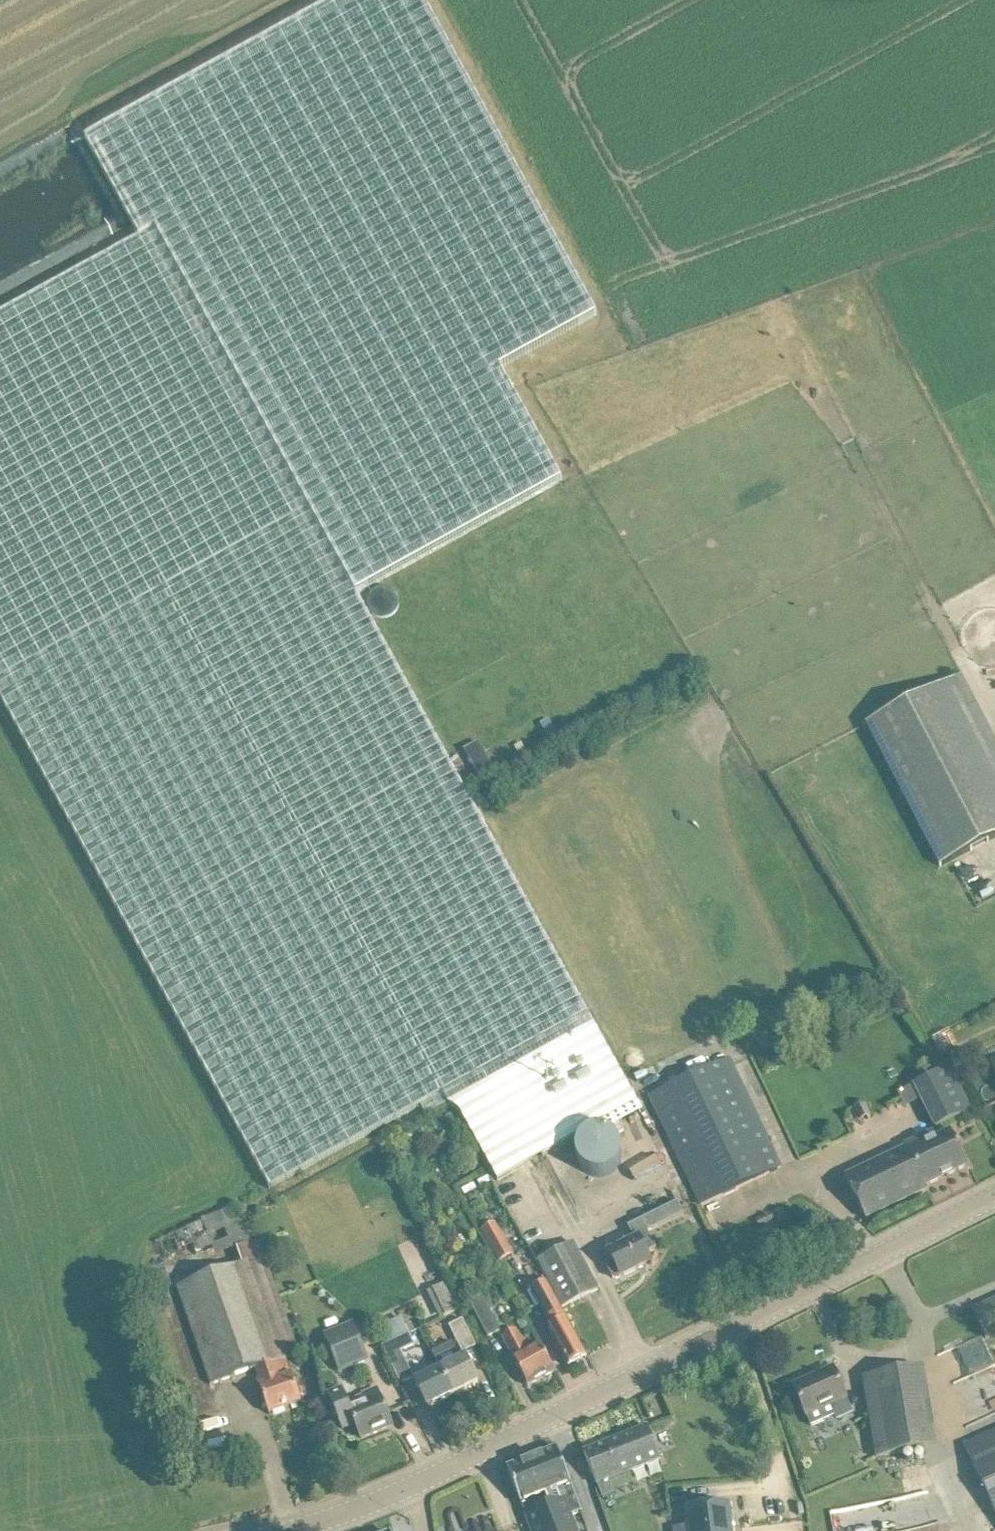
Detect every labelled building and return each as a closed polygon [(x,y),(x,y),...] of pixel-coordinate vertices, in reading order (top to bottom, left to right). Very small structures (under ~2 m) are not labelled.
[(421,0),(335,0),(85,137),(140,237),(156,228),(357,593),(560,481),(498,369),(595,316),(421,0)] [(271,1189),(421,1106),(426,1115),(447,1104),(460,1112),(498,1181),(637,1104),(357,593),(156,228),(140,237),(0,314),(0,696),(271,1189)] [(981,711),(962,674),(865,724),(940,867),(994,838),(994,738),(981,711)] [(650,1095),(702,1204),(781,1167),(729,1058),(650,1095)] [(920,1100),(935,1129),(972,1110),(950,1067),(898,1093),(906,1107),(920,1100)] [(968,1166),(959,1148),(951,1131),(936,1138),(933,1130),(905,1144),(906,1147),(905,1148),(846,1177),(867,1219),(928,1190),(926,1186),(968,1166)] [(609,1264),(608,1267),(613,1278),(616,1279),(622,1277),(651,1262),(646,1253),(656,1248),(648,1232),(684,1214),(678,1201),(628,1226),(635,1239),(610,1252),(614,1261),(609,1264)] [(756,1218),(761,1229),(776,1222),(771,1211),(756,1218)] [(482,1230),(500,1263),(514,1255),(496,1222),(482,1230)] [(258,1241),(251,1243),(237,1248),(243,1265),(178,1287),(211,1385),(256,1369),(261,1384),(259,1385),(269,1414),(301,1403),(291,1374),(286,1359),(298,1355),(258,1241)] [(598,1289),(589,1271),(574,1243),(539,1261),(562,1307),(598,1289)] [(428,1292),(441,1318),(458,1310),(445,1283),(428,1292)] [(586,1357),(577,1339),(547,1283),(528,1293),(535,1308),(539,1306),(550,1327),(548,1329),(568,1366),(586,1357)] [(489,1339),(502,1332),(483,1297),(471,1303),(489,1339)] [(973,1310),(985,1338),(994,1333),(994,1300),(973,1310)] [(476,1345),(463,1319),(460,1320),(456,1312),(445,1317),(463,1352),(476,1345)] [(340,1370),(367,1359),(353,1325),(326,1336),(340,1370)] [(554,1372),(545,1354),(539,1345),(528,1351),(515,1329),(500,1337),(518,1369),(528,1386),(554,1372)] [(415,1344),(410,1334),(387,1344),(383,1346),(388,1356),(401,1383),(414,1376),(402,1351),(415,1344)] [(479,1383),(470,1365),(465,1356),(460,1358),(452,1342),(432,1352),(440,1368),(439,1369),(452,1396),(479,1383)] [(428,1408),(452,1396),(439,1369),(415,1381),(428,1408)] [(834,1370),(794,1388),(802,1406),(806,1415),(812,1427),(838,1416),(840,1420),(854,1414),(848,1400),(842,1388),(834,1370)] [(355,1424),(361,1438),(392,1425),(377,1389),(363,1395),(366,1403),(350,1409),(342,1391),(329,1396),(343,1429),(355,1424)] [(648,1427),(584,1452),(597,1485),(597,1484),(603,1498),(614,1493),(608,1480),(661,1459),(655,1446),(648,1427)] [(963,1445),(994,1513),(994,1430),(963,1445)] [(507,1468),(515,1487),(521,1504),(533,1530),(577,1530),(570,1512),(580,1509),(571,1484),(564,1467),(557,1448),(507,1468)] [(686,1508),(689,1530),(734,1530),(730,1503),(686,1508)]
